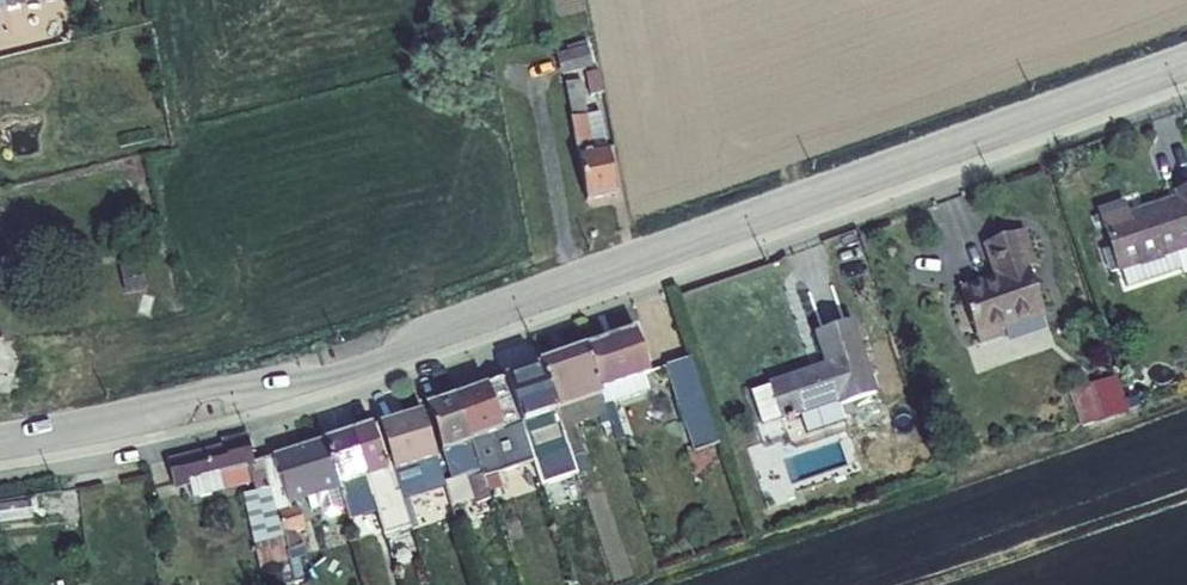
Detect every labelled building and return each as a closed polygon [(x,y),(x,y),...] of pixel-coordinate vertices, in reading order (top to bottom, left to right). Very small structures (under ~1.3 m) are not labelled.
[(556,54),(561,75),(592,67),(585,41),(566,46),(567,51),(556,54)] [(581,80),(564,83),(587,200),(616,195),(600,112),(588,114),(581,80)] [(1174,188),(1153,195),(1156,201),(1104,218),(1099,205),(1076,212),(1080,226),(1094,272),(1186,242),(1186,228),(1174,188)] [(1005,266),(1011,264),(999,227),(962,239),(972,273),(936,285),(952,340),(977,332),(976,326),(1019,312),(1005,266)] [(125,294),(145,290),(143,281),(146,280),(142,266),(140,266),(138,258),(118,262),(125,294)] [(853,387),(829,314),(792,327),(803,361),(792,365),(791,362),(745,378),(757,417),(816,396),(817,400),(853,387)] [(632,375),(617,332),(567,348),(582,394),(586,406),(620,394),(616,380),(632,375)] [(521,367),(535,410),(582,394),(567,348),(520,364),(521,367)] [(701,446),(673,361),(647,369),(674,454),(701,446)] [(521,367),(488,378),(503,423),(536,412),(535,410),(521,367)] [(1115,374),(1080,385),(1091,422),(1127,411),(1115,374)] [(503,423),(488,378),(435,396),(458,462),(461,469),(477,463),(468,434),(487,427),(497,457),(513,451),(512,451),(507,436),(503,423)] [(432,446),(439,469),(458,462),(435,396),(434,395),(403,405),(418,450),(432,446)] [(558,436),(550,410),(537,414),(540,422),(546,440),(558,436)] [(425,483),(402,411),(359,427),(374,473),(401,464),(409,488),(425,483)] [(546,440),(540,422),(527,426),(533,444),(546,440)] [(356,515),(384,506),(374,473),(359,427),(332,435),(351,499),(356,515)] [(529,445),(523,430),(507,436),(512,451),(529,445)] [(351,499),(332,435),(309,442),(309,443),(327,498),(329,506),(351,499)] [(224,495),(215,497),(226,541),(228,554),(262,545),(259,534),(241,464),(235,466),(227,438),(208,442),(210,448),(155,463),(161,486),(175,482),(179,497),(225,484),(228,493),(224,495)] [(327,498),(309,443),(241,464),(259,534),(287,528),(282,497),(292,494),(296,507),(327,498)] [(375,510),(353,518),(359,535),(381,527),(375,510)]
